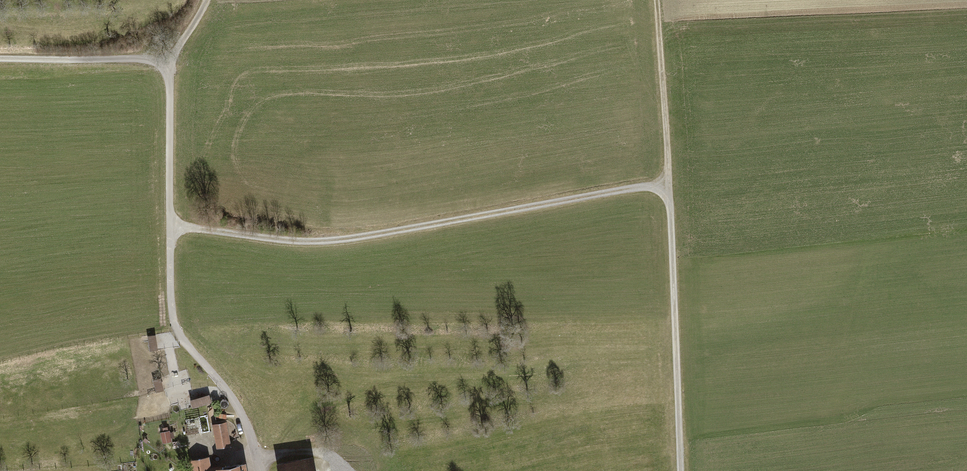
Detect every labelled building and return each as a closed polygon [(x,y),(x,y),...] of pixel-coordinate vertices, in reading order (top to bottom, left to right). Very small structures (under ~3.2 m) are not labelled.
[(158,378),(153,379),(156,392),(162,390),(158,378)] [(210,396),(191,402),(192,407),(211,402),(210,396)] [(224,424),(215,426),(219,446),(228,445),(224,424)] [(169,430),(162,431),(164,442),(171,441),(169,430)] [(191,461),(193,470),(210,470),(208,458),(191,461)] [(313,469),(311,459),(279,465),(281,470),(314,470),(313,469)] [(313,469),(314,470),(362,470),(359,460),(313,469)]
